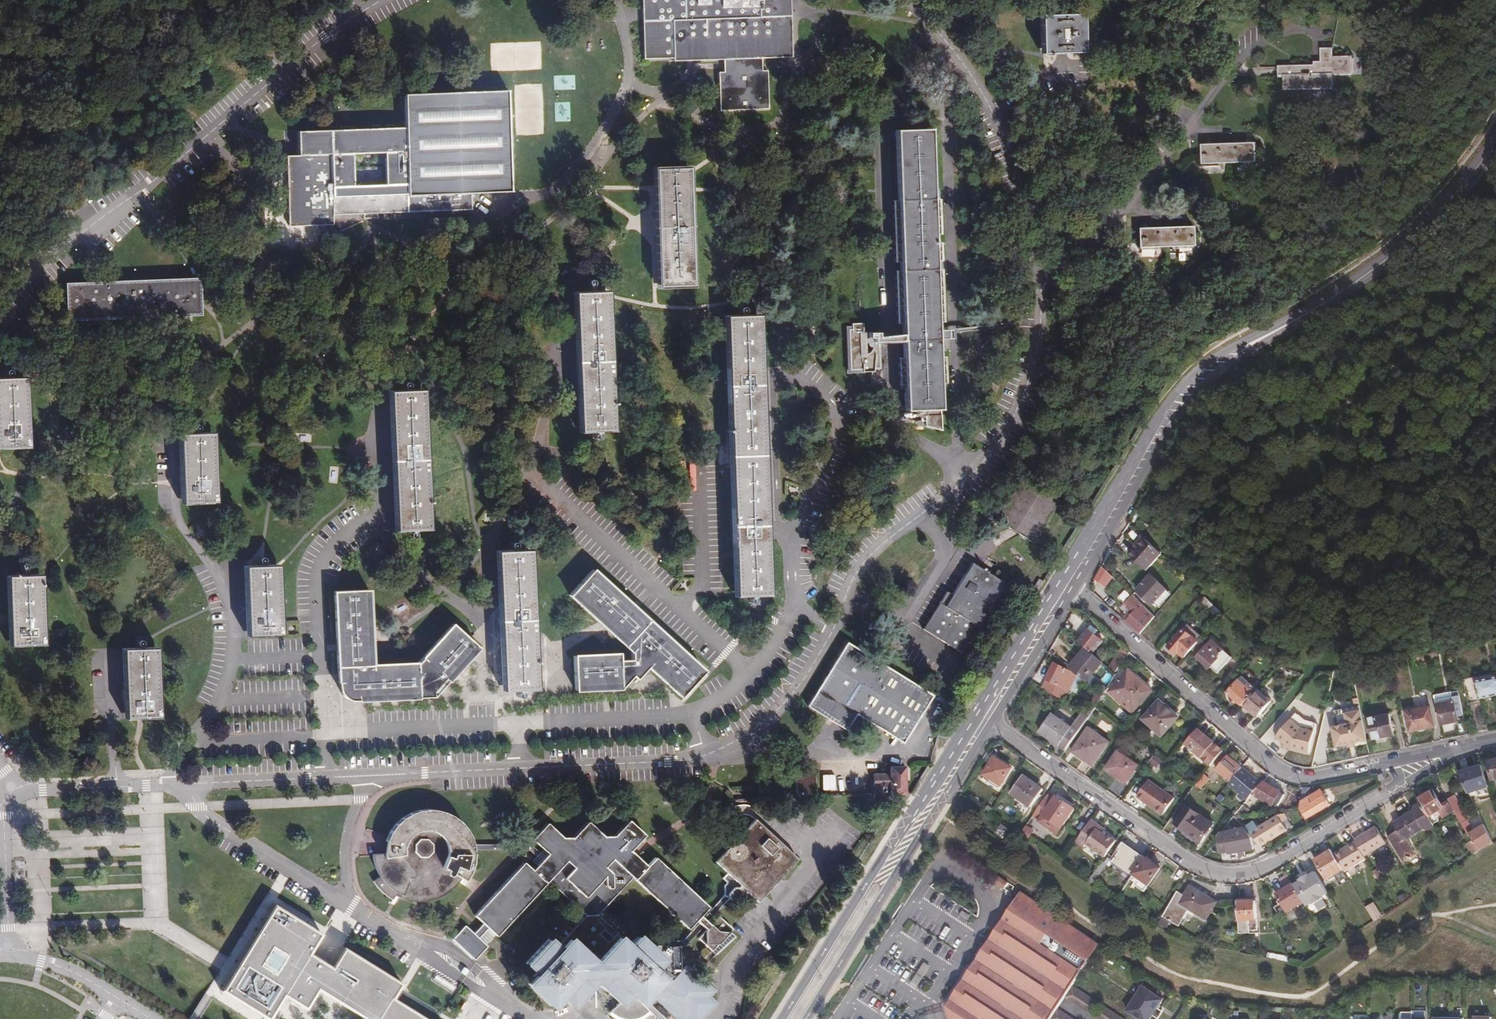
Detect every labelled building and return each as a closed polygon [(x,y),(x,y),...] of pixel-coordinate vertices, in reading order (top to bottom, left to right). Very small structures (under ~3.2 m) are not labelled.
[(718,110),(768,110),(767,71),(763,71),(762,57),(792,56),(791,5),(790,0),(640,0),(641,58),(672,57),(672,60),(689,60),(722,60),(722,71),(717,71),(718,110)] [(1033,15),(1032,57),(1075,57),(1076,15),(1033,15)] [(1325,63),(1282,62),(1281,73),(1290,73),(1290,85),(1336,85),(1337,73),(1356,73),(1356,55),(1336,55),(1335,42),(1324,43),(1325,63)] [(299,130),(300,152),(288,152),(291,224),(335,223),(335,217),(371,216),(470,212),(469,192),(508,192),(504,89),(404,93),(405,126),(299,130)] [(555,121),(569,121),(569,104),(555,104),(555,121)] [(907,407),(942,406),(933,123),(898,124),(907,407)] [(1195,145),(1196,167),(1250,167),(1250,144),(1195,145)] [(691,166),(655,168),(657,227),(659,290),(695,288),(691,190),(691,173),(691,166)] [(1187,248),(1186,227),(1133,228),(1133,250),(1187,248)] [(204,279),(66,284),(67,322),(206,317),(204,279)] [(576,358),(578,429),(615,428),(613,380),(610,288),(574,289),(576,358)] [(734,534),(736,597),(769,596),(768,532),(765,466),(762,360),(761,317),(729,318),(733,468),(734,534)] [(864,318),(843,319),(845,369),(876,368),(875,339),(875,337),(903,336),(903,329),(864,330),(864,318)] [(29,450),(25,378),(9,378),(0,379),(0,452),(29,450)] [(400,386),(405,527),(440,526),(434,384),(400,386)] [(180,435),(181,508),(216,508),(214,434),(180,435)] [(1061,500),(1025,477),(999,520),(1036,543),(1061,500)] [(1159,556),(1143,541),(1128,555),(1144,572),(1159,556)] [(534,551),(498,553),(503,666),(504,696),(539,695),(538,663),(534,551)] [(920,629),(959,653),(1003,583),(1001,581),(1004,574),(993,568),(990,573),(969,561),(946,598),(942,595),(920,629)] [(281,564),(246,565),(247,638),(282,637),(281,564)] [(1108,573),(1103,568),(1096,580),(1100,583),(1108,573)] [(620,656),(620,655),(575,657),(577,694),(621,692),(635,677),(638,681),(648,670),(681,700),(705,672),(633,607),(595,571),(570,599),(600,625),(632,655),(632,662),(620,662),(620,656)] [(6,578),(9,652),(45,651),(41,576),(6,578)] [(1166,593),(1150,578),(1137,592),(1151,607),(1154,604),(1166,593)] [(442,679),(449,685),(480,649),(453,624),(416,666),(373,669),(372,647),(370,590),(350,591),(335,591),(337,649),(338,683),(342,684),(340,695),(351,703),(432,700),(431,691),(442,679)] [(1166,593),(1154,604),(1159,609),(1171,598),(1166,593)] [(1123,620),(1139,635),(1147,628),(1150,624),(1151,622),(1155,619),(1153,617),(1137,601),(1134,598),(1126,606),(1131,611),(1122,620),(1123,620)] [(1206,601),(1202,606),(1212,615),(1216,611),(1206,601)] [(1216,611),(1212,615),(1212,616),(1220,625),(1225,620),(1216,611)] [(1151,622),(1150,624),(1147,628),(1152,632),(1162,621),(1155,615),(1153,617),(1155,619),(1151,622)] [(1080,642),(1088,649),(1079,659),(1081,661),(1073,671),(1071,669),(1054,661),(1043,681),(1062,697),(1076,673),(1086,682),(1104,664),(1093,654),(1103,642),(1090,630),(1080,642)] [(1200,647),(1204,642),(1194,634),(1189,639),(1200,647)] [(1181,655),(1187,661),(1200,647),(1189,639),(1185,635),(1171,649),(1173,652),(1172,653),(1175,657),(1177,655),(1179,657),(1181,655)] [(855,713),(902,744),(933,696),(845,641),(805,704),(845,729),(855,713)] [(1204,644),(1188,662),(1193,667),(1200,660),(1212,670),(1214,668),(1202,657),(1210,649),(1204,644)] [(1212,670),(1220,677),(1233,662),(1213,645),(1210,649),(1202,657),(1214,668),(1212,670)] [(121,648),(124,721),(142,721),(161,720),(159,647),(143,647),(121,648)] [(1126,661),(1130,655),(1123,650),(1119,655),(1126,661)] [(1423,661),(1423,662),(1434,659),(1433,653),(1422,656),(1423,661)] [(1119,672),(1126,661),(1119,655),(1111,667),(1119,672)] [(1079,659),(1071,669),(1073,671),(1081,661),(1079,659)] [(1112,695),(1129,709),(1134,712),(1152,691),(1128,671),(1120,680),(1123,682),(1112,695)] [(1479,698),(1483,698),(1495,695),(1495,680),(1495,675),(1461,681),(1465,704),(1479,701),(1479,698)] [(1272,703),(1258,690),(1256,691),(1242,681),(1228,695),(1242,707),(1244,705),(1258,718),(1272,703)] [(1088,706),(1093,710),(1096,707),(1103,696),(1098,693),(1088,706)] [(1461,718),(1455,693),(1450,694),(1431,698),(1438,727),(1456,723),(1455,719),(1461,718)] [(1163,737),(1179,718),(1164,705),(1160,702),(1144,721),(1163,737)] [(1427,709),(1404,714),(1408,734),(1431,729),(1427,709)] [(1366,743),(1359,713),(1335,718),(1338,728),(1330,730),(1335,750),(1347,747),(1354,746),(1366,743)] [(1088,718),(1082,714),(1072,728),(1054,714),(1042,730),(1066,750),(1088,718)] [(1303,722),(1295,715),(1274,738),(1288,751),(1306,754),(1315,724),(1303,722)] [(1389,718),(1368,722),(1372,742),(1394,737),(1389,718)] [(1111,742),(1091,727),(1074,750),(1093,765),(1111,742)] [(1222,752),(1198,731),(1186,745),(1210,766),(1222,752)] [(1106,769),(1123,783),(1137,766),(1119,752),(1106,769)] [(1161,758),(1156,754),(1149,762),(1154,766),(1161,758)] [(994,758),(984,773),(991,779),(989,782),(997,786),(1009,767),(994,758)] [(1235,763),(1228,758),(1217,771),(1231,784),(1230,786),(1249,802),(1252,798),(1271,809),(1272,807),(1276,809),(1284,798),(1262,787),(1249,775),(1250,774),(1245,769),(1245,768),(1237,761),(1235,763)] [(1488,765),(1493,782),(1495,782),(1495,763),(1488,765)] [(1468,795),(1488,788),(1480,765),(1457,774),(1468,795)] [(907,794),(906,766),(889,766),(889,773),(873,774),(873,795),(907,794)] [(829,769),(816,769),(817,785),(829,785),(829,769)] [(1025,775),(1012,794),(1032,807),(1045,789),(1025,775)] [(1210,780),(1205,776),(1196,786),(1202,790),(1210,780)] [(1175,797),(1149,779),(1137,796),(1163,814),(1175,797)] [(814,788),(814,800),(830,799),(830,788),(814,788)] [(1308,789),(1302,789),(1300,811),(1305,819),(1327,805),(1319,794),(1312,799),(1308,793),(1308,789)] [(1417,803),(1431,825),(1452,812),(1454,815),(1460,811),(1450,795),(1444,799),(1446,803),(1441,805),(1431,790),(1415,800),(1417,803)] [(1045,814),(1062,825),(1075,807),(1058,795),(1055,800),(1045,814)] [(1048,796),(1039,809),(1045,814),(1055,800),(1048,796)] [(1221,796),(1216,801),(1219,804),(1224,799),(1221,796)] [(1431,825),(1417,803),(1410,806),(1410,811),(1390,823),(1394,830),(1384,837),(1400,864),(1414,856),(1404,840),(1421,829),(1427,831),(1432,827),(1431,825)] [(1189,806),(1177,824),(1203,843),(1215,826),(1189,806)] [(1075,807),(1062,825),(1057,832),(1059,833),(1077,808),(1075,807)] [(1244,807),(1236,817),(1249,816),(1246,813),(1248,810),(1244,807)] [(383,854),(374,855),(374,861),(376,869),(380,878),(373,882),(378,889),(386,896),(393,900),(395,897),(402,900),(409,902),(417,903),(427,902),(436,900),(444,896),(452,891),(458,886),(461,879),(465,880),(471,872),(474,862),(475,852),(474,845),(470,834),(464,825),(455,816),(444,811),(433,809),(422,809),(412,813),(403,818),(396,823),(390,830),(388,835),(385,844),(383,854)] [(1039,809),(1034,816),(1041,820),(1045,814),(1039,809)] [(1481,852),(1492,845),(1484,827),(1474,834),(1460,811),(1454,815),(1468,837),(1471,836),(1481,852)] [(1041,820),(1057,832),(1062,825),(1045,814),(1041,820)] [(1258,822),(1247,828),(1250,830),(1264,844),(1292,827),(1284,814),(1261,827),(1258,822)] [(796,858),(751,817),(713,861),(755,901),(796,858)] [(462,925),(449,938),(471,960),(483,947),(474,938),(483,927),(493,935),(543,882),(582,915),(564,933),(592,958),(614,934),(594,915),(629,877),(685,929),(692,922),(702,931),(693,938),(709,952),(729,929),(716,916),(708,924),(698,915),(706,905),(652,857),(645,864),(632,854),(627,850),(642,834),(626,819),(612,836),(601,837),(584,821),(570,837),(560,837),(544,822),(522,843),(474,845),(475,852),(525,850),(538,860),(529,868),(521,861),(471,916),(478,924),(470,933),(462,925)] [(1100,829),(1102,827),(1096,823),(1092,820),(1077,843),(1084,848),(1086,845),(1105,858),(1107,855),(1117,841),(1106,833),(1100,829)] [(1002,835),(1005,830),(999,824),(995,831),(1002,835)] [(1353,843),(1362,856),(1383,842),(1373,827),(1352,841),(1353,843)] [(1026,828),(1019,837),(1026,841),(1032,832),(1026,828)] [(1247,828),(1224,834),(1220,840),(1224,854),(1233,851),(1234,854),(1245,851),(1247,851),(1257,848),(1255,838),(1247,828)] [(1134,877),(1146,860),(1141,856),(1123,843),(1113,858),(1111,860),(1129,873),(1134,877)] [(1362,856),(1353,843),(1332,858),(1339,870),(1342,874),(1364,860),(1362,856)] [(1474,857),(1478,854),(1472,843),(1467,845),(1474,857)] [(941,848),(830,1018),(950,1018),(948,1012),(947,1007),(1004,920),(1010,910),(1018,897),(941,848)] [(1339,870),(1332,858),(1327,851),(1312,862),(1323,880),(1339,870)] [(1101,864),(1106,867),(1111,860),(1113,858),(1107,855),(1105,858),(1101,864)] [(1146,860),(1134,877),(1132,880),(1138,885),(1137,887),(1146,893),(1161,869),(1155,864),(1156,862),(1149,857),(1146,860)] [(1099,868),(1087,883),(1092,887),(1104,871),(1099,868)] [(1373,873),(1378,881),(1381,879),(1375,871),(1373,873)] [(1291,886),(1301,903),(1304,907),(1309,904),(1310,905),(1319,900),(1318,898),(1325,894),(1312,873),(1305,877),(1304,876),(1296,881),(1297,882),(1291,886)] [(1301,903),(1291,886),(1290,885),(1274,896),(1285,913),(1301,903)] [(1192,911),(1203,918),(1208,922),(1220,903),(1193,886),(1187,895),(1181,891),(1164,917),(1181,927),(1192,911)] [(1018,897),(1010,910),(1049,936),(1090,962),(1101,945),(1021,892),(1018,897)] [(1401,904),(1407,900),(1404,895),(1398,899),(1401,904)] [(1238,898),(1239,935),(1248,935),(1249,932),(1256,932),(1255,902),(1246,901),(1246,899),(1238,898)] [(274,904),(224,985),(269,1012),(283,989),(298,999),(307,1004),(318,986),(362,1013),(359,1018),(430,1018),(391,996),(401,981),(344,946),(333,965),(320,958),(309,951),(320,932),(274,904)] [(1373,921),(1380,917),(1373,907),(1366,911),(1373,921)] [(1043,946),(1049,936),(1010,910),(1004,920),(1043,946)] [(1334,916),(1322,923),(1329,931),(1340,924),(1334,916)] [(1058,1009),(1061,1003),(1066,996),(1073,986),(1082,971),(1043,946),(1004,920),(947,1007),(948,1012),(950,1018),(1051,1018),(1058,1009)] [(1163,921),(1159,927),(1166,932),(1170,925),(1163,921)] [(1288,921),(1281,925),(1283,931),(1291,927),(1288,921)] [(546,935),(521,961),(531,970),(520,982),(548,1007),(557,997),(568,1007),(592,981),(617,1004),(627,993),(638,1003),(646,994),(673,1018),(699,1018),(715,1002),(708,996),(713,989),(684,963),(669,979),(655,967),(663,957),(634,931),(625,941),(615,932),(592,958),(564,933),(555,943),(546,935)] [(1100,1004),(1073,986),(1066,996),(1093,1014),(1100,1004)] [(1127,1011),(1139,1018),(1151,1018),(1152,1016),(1155,1012),(1158,1008),(1163,1000),(1143,986),(1127,1011)] [(1098,1018),(1100,1018),(1123,1018),(1105,1007),(1098,1018)] [(1051,1018),(1073,1018),(1058,1009),(1051,1018)]
